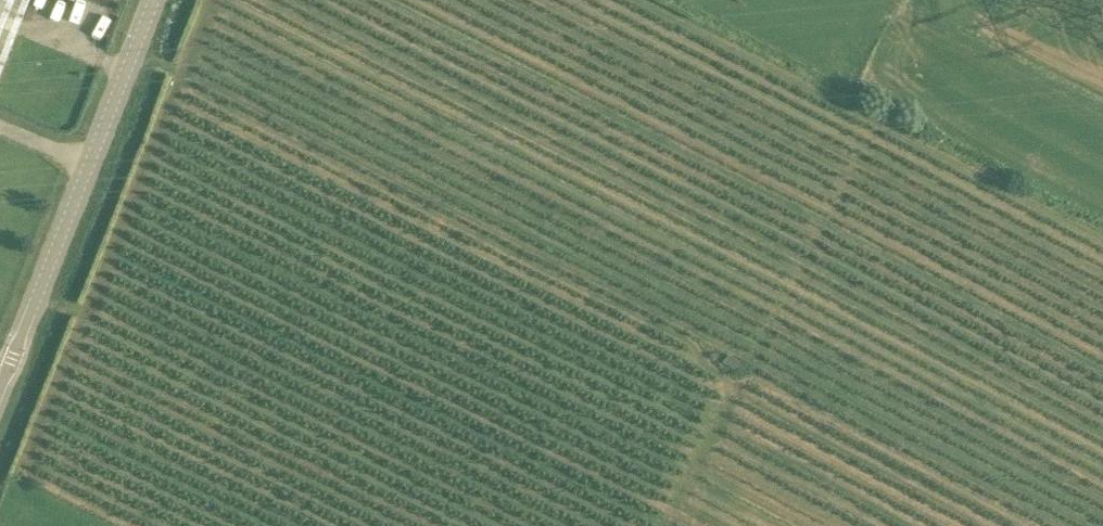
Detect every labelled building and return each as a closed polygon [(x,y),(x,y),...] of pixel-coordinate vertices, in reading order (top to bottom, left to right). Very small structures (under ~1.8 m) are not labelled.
[(30,0),(0,0),(0,77),(30,0)]
